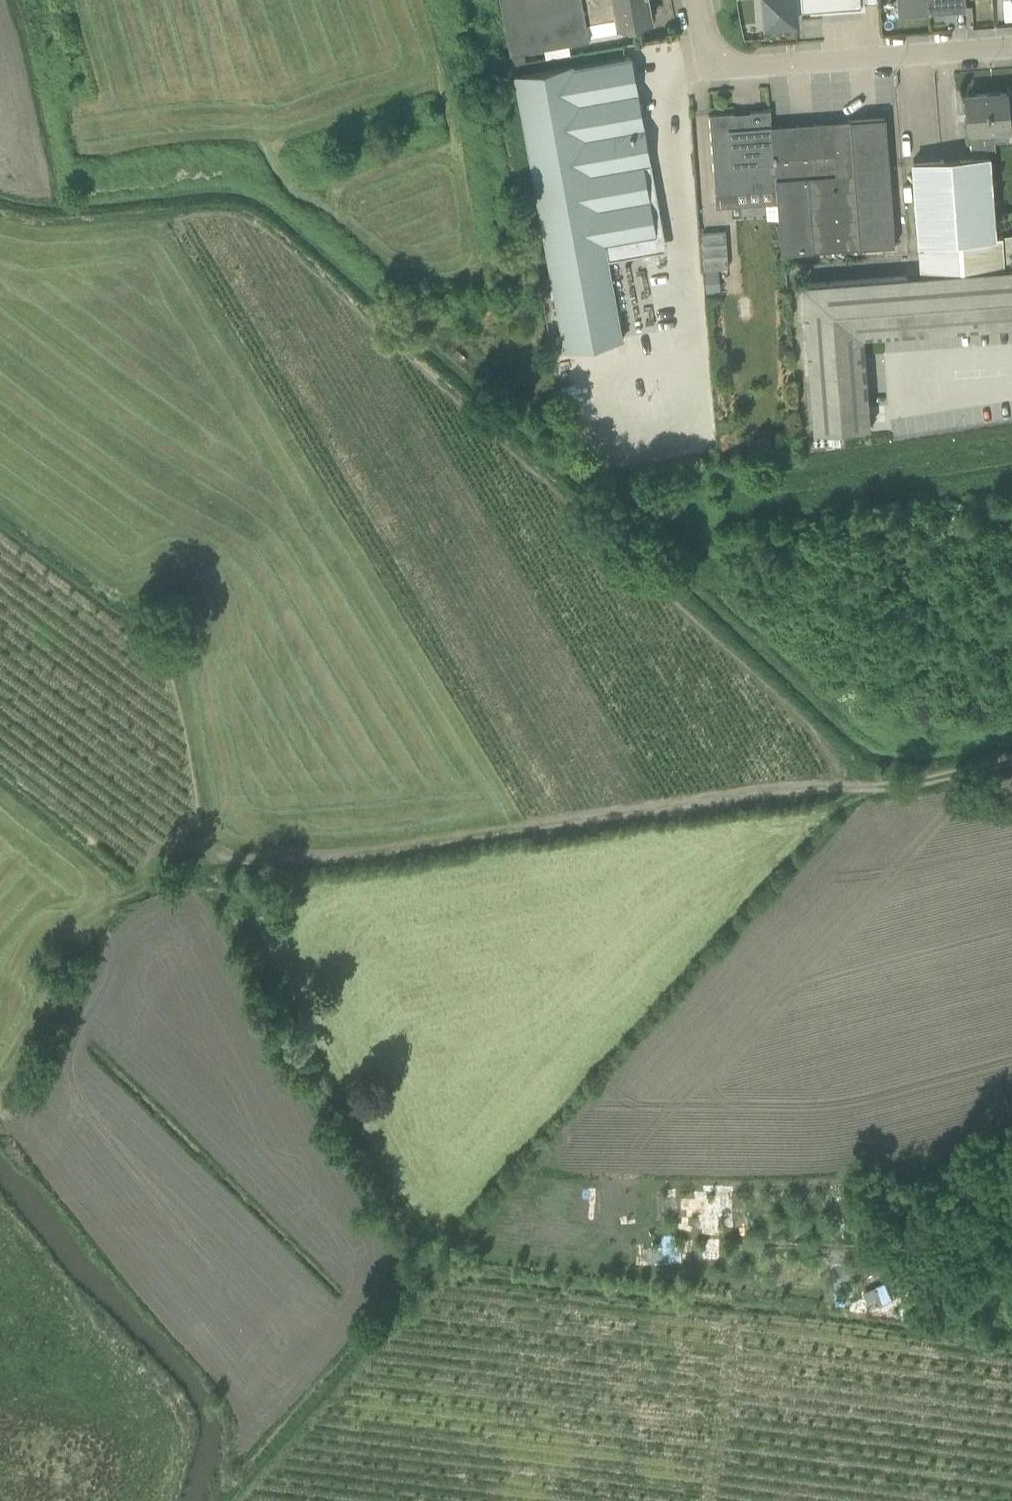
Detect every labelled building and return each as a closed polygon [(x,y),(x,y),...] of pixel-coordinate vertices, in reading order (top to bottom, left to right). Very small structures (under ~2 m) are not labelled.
[(511,54),(524,52),(569,43),(573,43),(589,40),(586,23),(598,21),(617,18),(619,25),(630,23),(650,19),(647,0),(500,0),(511,54)] [(764,14),(763,14),(763,23),(778,22),(778,21),(797,19),(796,5),(860,1),(860,0),(763,0),(764,14)] [(965,0),(897,0),(898,12),(966,7),(965,0)] [(574,66),(516,77),(551,271),(564,350),(598,344),(623,339),(605,244),(655,235),(642,165),(650,163),(630,56),(611,60),(598,62),(574,67),(574,66)] [(1006,92),(966,95),(969,129),(970,129),(971,157),(988,156),(988,151),(996,151),(994,126),(1008,125),(1008,112),(1006,92)] [(734,112),(709,114),(715,193),(775,189),(770,126),(771,125),(770,110),(769,110),(750,111),(751,126),(735,127),(734,112)] [(885,117),(828,121),(838,250),(895,245),(887,137),(885,117)] [(771,125),(770,126),(775,189),(777,189),(778,203),(781,254),(783,254),(785,254),(838,250),(828,121),(771,125)] [(915,161),(913,161),(914,181),(918,243),(995,237),(989,156),(988,156),(971,157),(938,159),(915,161)] [(727,231),(702,233),(704,269),(729,267),(727,231)] [(802,284),(814,431),(869,427),(863,339),(863,336),(910,332),(927,331),(1011,324),(1011,268),(1003,269),(1002,257),(1011,257),(1011,236),(995,237),(918,243),(921,275),(829,282),(802,284)] [(785,254),(783,254),(784,263),(793,262),(793,253),(785,254)] [(457,350),(451,356),(461,365),(466,358),(457,350)] [(883,1282),(862,1291),(868,1303),(876,1300),(879,1306),(892,1300),(883,1282)]
